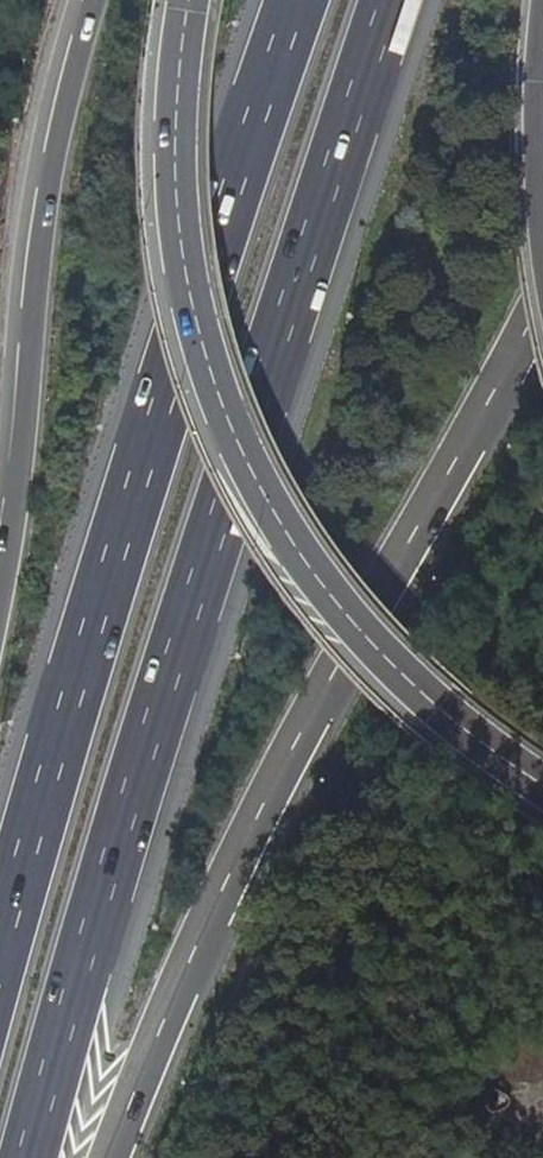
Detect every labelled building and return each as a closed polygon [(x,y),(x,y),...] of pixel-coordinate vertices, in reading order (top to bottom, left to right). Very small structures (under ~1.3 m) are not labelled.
[(478,1121),(480,1127),(485,1137),(491,1143),(479,1154),(484,1157),(542,1157),(542,1027),(525,1027),(512,1030),(501,1034),(490,1040),(483,1047),(492,1057),(483,1069),(479,1079),(475,1087),(474,1099),(475,1111),(478,1121)]
